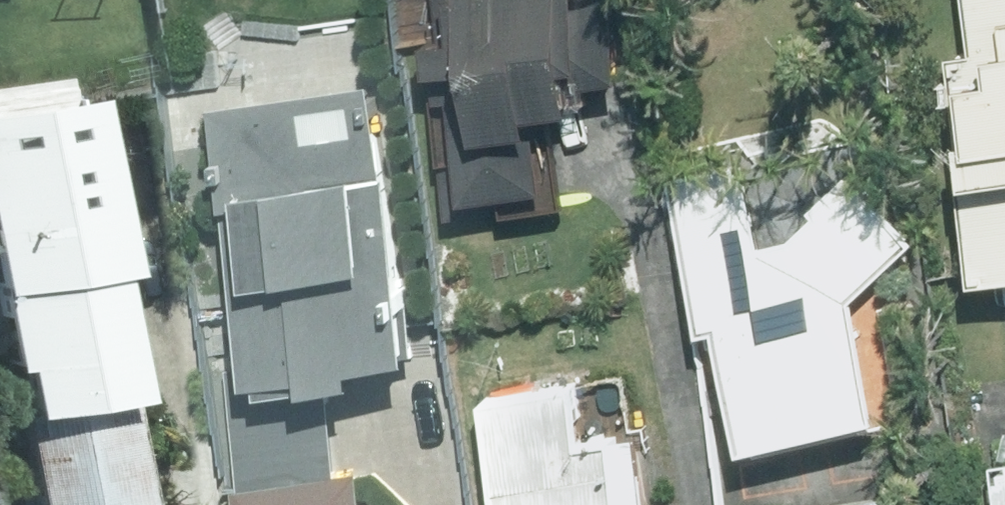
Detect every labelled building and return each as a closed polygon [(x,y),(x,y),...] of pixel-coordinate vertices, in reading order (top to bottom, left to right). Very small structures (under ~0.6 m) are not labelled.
[(585,0),(459,0),(463,26),(431,31),(451,160),(440,162),(447,209),(486,203),(483,186),(551,175),(541,112),(592,104),(579,23),(588,22),(585,0)] [(977,269),(1004,265),(1004,0),(968,0),(974,42),(955,45),(973,163),(961,164),(977,269)] [(222,373),(239,483),(336,468),(321,370),(356,365),(354,352),(409,344),(368,77),(208,102),(249,369),(222,373)] [(719,318),(745,435),(879,405),(854,293),(913,235),(848,169),(773,241),(762,244),(742,157),(671,173),(705,321),(719,318)] [(0,217),(0,339),(15,435),(8,436),(18,504),(127,504),(81,205),(0,217)] [(484,398),(500,504),(650,504),(639,433),(584,441),(575,384),(484,398)] [(995,459),(1002,504),(1004,504),(1004,458),(995,459)] [(239,485),(242,504),(365,504),(359,467),(239,485)]
